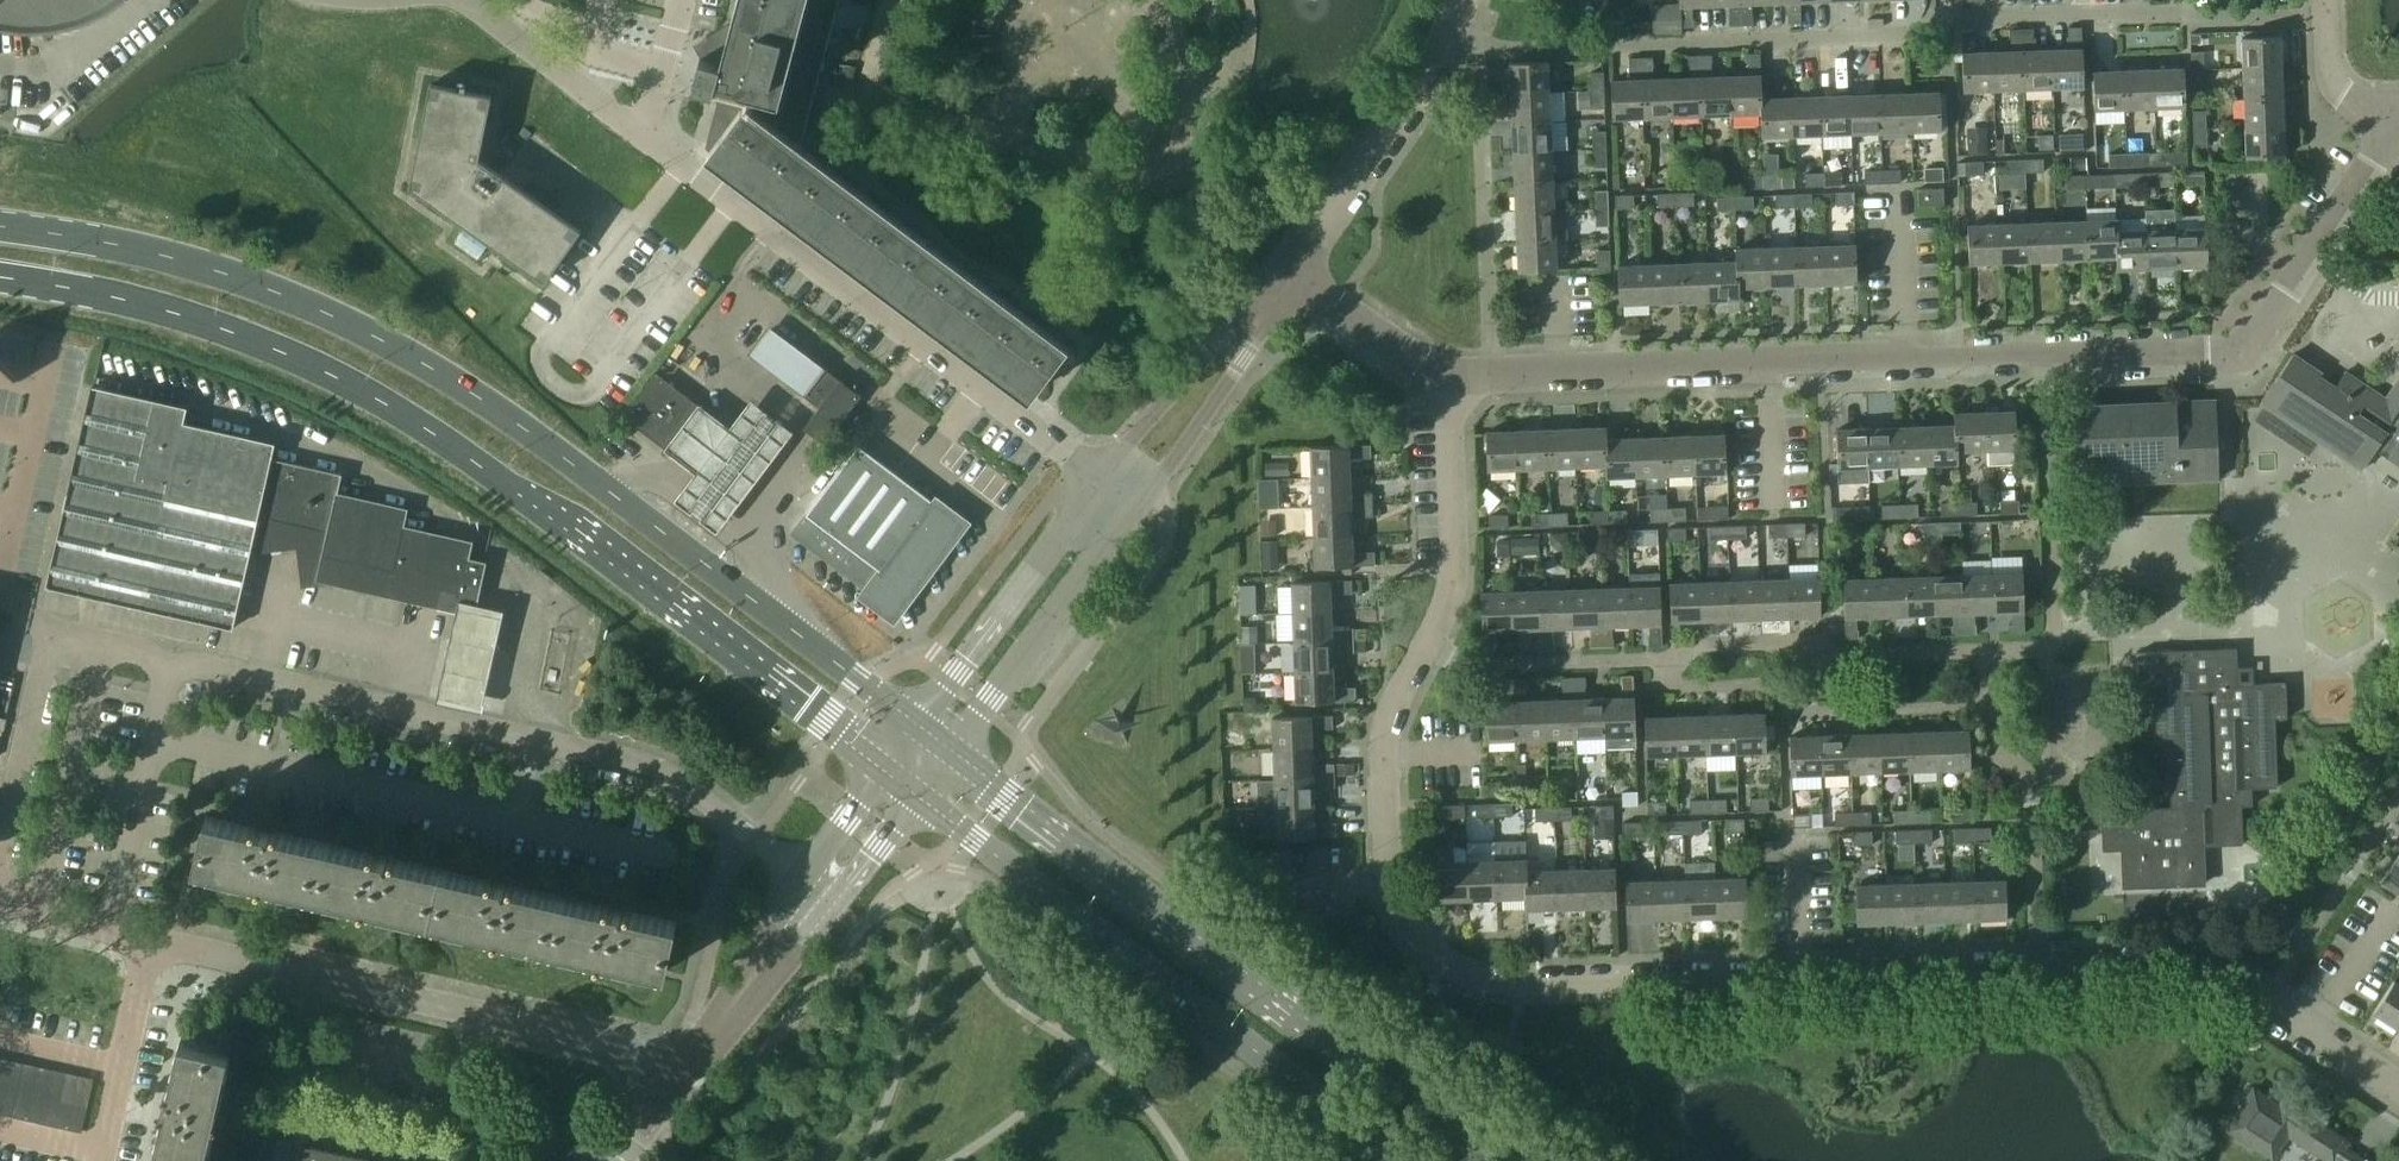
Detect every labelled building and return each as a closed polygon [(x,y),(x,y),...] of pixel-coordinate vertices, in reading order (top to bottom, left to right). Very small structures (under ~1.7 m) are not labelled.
[(5,29),(15,30),(24,31),(33,31),(42,31),(51,30),(60,28),(69,26),(78,23),(87,20),(95,17),(104,13),(112,8),(119,3),(123,0),(0,0),(0,28),(5,29)] [(730,58),(728,67),(722,65),(722,63),(700,57),(693,85),(715,91),(718,80),(724,82),(707,147),(1034,393),(1068,348),(796,144),(800,128),(805,129),(817,81),(839,0),(746,0),(730,58)] [(1710,0),(1680,0),(1681,27),(1694,27),(1694,18),(1693,18),(1692,5),(1711,5),(1710,0)] [(1740,0),(1710,0),(1711,5),(1730,4),(1730,16),(1729,16),(1730,26),(1741,25),(1740,0)] [(1770,0),(1740,0),(1741,25),(1753,25),(1753,15),(1752,16),(1752,3),(1770,2),(1770,0)] [(1800,0),(1770,0),(1770,2),(1789,2),(1789,14),(1788,14),(1788,23),(1802,23),(1801,1),(1800,1),(1800,0)] [(2083,86),(2082,27),(2069,27),(2069,36),(2070,36),(2070,49),(2051,49),(2053,88),(2083,86)] [(2053,88),(2051,49),(2033,50),(2033,38),(2034,37),(2034,28),(2021,29),(2024,89),(2053,88)] [(2024,89),(2021,29),(2010,29),(2010,38),(2011,38),(2011,51),(1993,51),(1994,90),(2024,89)] [(1994,90),(1993,51),(1975,52),(1974,40),(1975,39),(1975,30),(1962,31),(1964,91),(1994,90)] [(2203,46),(2203,33),(2190,33),(2190,46),(2203,46)] [(2282,67),(2280,36),(2242,37),(2243,68),(2282,67)] [(2203,51),(2190,51),(2191,70),(2204,70),(2203,51)] [(1760,53),(1747,53),(1748,63),(1749,62),(1749,75),(1730,76),(1732,114),(1761,113),(1762,113),(1761,98),(1763,98),(1760,53)] [(1702,115),(1700,55),(1688,56),(1689,65),(1690,77),(1671,78),(1673,116),(1702,115)] [(1712,55),(1700,55),(1702,115),(1732,114),(1730,76),(1712,76),(1711,64),(1712,64),(1712,55)] [(1643,117),(1642,57),(1630,58),(1630,67),(1631,67),(1632,79),(1612,80),(1613,118),(1643,117)] [(1673,116),(1671,78),(1654,78),(1653,66),(1654,66),(1654,57),(1642,57),(1643,117),(1673,116)] [(1550,92),(1549,61),(1510,63),(1512,93),(1550,92)] [(2283,96),(2282,67),(2243,68),(2244,98),(2283,96)] [(2185,106),(2184,68),(2153,69),(2155,107),(2185,106)] [(2155,107),(2153,69),(2124,70),(2125,109),(2155,107)] [(2125,109),(2124,70),(2093,71),(2094,110),(2125,109)] [(2205,87),(2204,70),(2191,70),(2192,87),(2205,87)] [(1605,90),(1604,72),(1591,72),(1592,90),(1605,90)] [(492,96),(465,90),(456,88),(431,83),(410,187),(465,226),(454,241),(477,257),(488,241),(545,281),(581,230),(514,184),(479,159),(492,96)] [(1605,108),(1605,90),(1592,90),(1592,108),(1605,108)] [(1551,121),(1550,92),(1512,93),(1513,123),(1551,121)] [(1942,130),(1940,92),(1909,93),(1911,131),(1942,130)] [(1911,131),(1909,93),(1880,94),(1881,132),(1911,131)] [(1881,132),(1880,94),(1850,95),(1851,133),(1881,132)] [(1851,133),(1850,95),(1821,96),(1822,134),(1851,133)] [(1822,134),(1821,96),(1791,97),(1793,135),(1822,134)] [(2284,126),(2283,96),(2244,98),(2246,127),(2284,126)] [(1793,135),(1791,97),(1763,98),(1761,98),(1762,113),(1761,113),(1762,136),(1793,135)] [(2206,110),(2193,110),(2193,129),(2206,129),(2206,110)] [(1552,151),(1551,121),(1513,123),(1514,152),(1552,151)] [(2285,156),(2284,126),(2246,127),(2247,157),(2285,156)] [(2207,146),(2206,129),(2193,129),(2194,146),(2207,146)] [(1607,149),(1606,131),(1593,131),(1594,149),(1607,149)] [(1608,167),(1607,149),(1594,149),(1595,167),(1608,167)] [(1554,180),(1552,151),(1514,152),(1515,182),(1554,180)] [(2188,164),(2187,151),(2169,152),(2170,165),(2188,164)] [(2127,166),(2127,153),(2109,154),(2110,167),(2127,166)] [(2145,166),(2145,153),(2127,153),(2127,166),(2145,166)] [(2044,172),(2043,159),(2025,160),(2026,172),(2044,172)] [(2026,172),(2025,160),(2008,160),(2008,173),(2026,172)] [(1984,174),(1984,161),(1965,162),(1966,175),(1984,174)] [(1944,181),(1943,168),(1925,168),(1925,181),(1944,181)] [(1901,182),(1901,169),(1883,170),(1883,183),(1901,182)] [(1883,183),(1883,170),(1865,171),(1866,184),(1883,183)] [(2205,184),(2204,171),(2186,171),(2187,184),(2205,184)] [(1734,172),(1722,172),(1723,183),(1734,183),(1734,172)] [(1842,185),(1842,172),(1824,173),(1824,186),(1842,185)] [(2163,185),(2162,172),(2144,173),(2145,186),(2163,185)] [(1824,186),(1824,173),(1806,173),(1807,186),(1824,186)] [(2145,186),(2144,173),(2126,174),(2127,187),(2145,186)] [(1764,187),(1764,174),(1748,175),(1748,188),(1764,187)] [(1783,187),(1782,174),(1764,174),(1764,187),(1783,187)] [(2104,187),(2103,174),(2085,175),(2086,188),(2104,187)] [(2086,188),(2085,175),(2067,176),(2068,189),(2086,188)] [(1555,209),(1554,180),(1515,182),(1517,211),(1555,209)] [(1945,205),(1944,188),(1918,189),(1919,206),(1945,205)] [(1609,208),(1608,190),(1595,190),(1596,208),(1609,208)] [(1694,205),(1694,192),(1676,193),(1676,206),(1694,205)] [(1855,204),(1854,192),(1836,192),(1837,205),(1855,204)] [(1676,206),(1676,193),(1658,194),(1659,207),(1676,206)] [(1813,206),(1812,193),(1794,194),(1795,207),(1813,206)] [(1795,207),(1794,194),(1776,195),(1777,208),(1795,207)] [(1634,208),(1634,195),(1616,195),(1616,208),(1634,208)] [(1736,209),(1735,196),(1718,197),(1718,210),(1736,209)] [(1754,209),(1753,196),(1735,196),(1736,209),(1754,209)] [(1610,226),(1609,208),(1596,208),(1597,226),(1610,226)] [(1567,238),(1566,209),(1555,209),(1517,211),(1518,241),(1556,239),(1567,238)] [(2119,269),(2117,231),(2116,231),(2115,219),(2087,221),(2089,259),(2117,257),(2117,269),(2119,269)] [(2089,259),(2087,221),(2058,222),(2059,260),(2089,259)] [(2059,260),(2058,222),(2029,223),(2030,261),(2059,260)] [(2030,261),(2029,223),(1999,224),(2001,262),(2030,261)] [(2001,262),(1999,224),(1968,225),(1970,263),(2001,262)] [(2208,266),(2207,227),(2176,229),(2178,267),(2208,266)] [(2178,267),(2176,229),(2147,230),(2148,268),(2178,267)] [(2148,268),(2147,230),(2117,231),(2119,269),(2148,268)] [(1557,270),(1556,239),(1518,241),(1519,272),(1557,270)] [(1858,282),(1856,244),(1825,245),(1826,283),(1858,282)] [(1826,283),(1825,245),(1796,246),(1797,285),(1826,283)] [(1797,285),(1796,246),(1766,247),(1768,286),(1797,285)] [(1768,286),(1766,247),(1739,248),(1739,261),(1737,261),(1739,299),(1741,299),(1740,287),(1768,286)] [(1611,268),(1611,250),(1598,250),(1598,268),(1611,268)] [(1739,299),(1737,261),(1708,262),(1709,300),(1739,299)] [(1709,300),(1708,262),(1678,263),(1680,301),(1709,300)] [(1680,301),(1678,263),(1649,264),(1650,303),(1680,301)] [(1650,303),(1649,264),(1618,266),(1620,304),(1650,303)] [(771,327),(768,331),(751,354),(804,394),(824,368),(771,327)] [(2386,399),(2344,372),(2335,386),(2319,376),(2322,372),(2293,354),(2261,403),(2362,470),(2375,450),(2398,466),(2398,379),(2386,399)] [(825,443),(861,395),(850,387),(824,368),(804,394),(821,407),(805,428),(814,434),(825,443)] [(705,409),(657,373),(625,416),(672,452),(705,409)] [(460,610),(475,614),(478,602),(486,562),(470,558),(474,541),(405,526),(409,508),(339,493),(343,473),(273,457),(276,444),(184,423),(188,408),(93,387),(48,585),(234,627),(252,549),(301,543),(306,580),(320,577),(460,610)] [(2219,479),(2216,399),(2073,405),(2075,466),(2111,464),(2112,483),(2219,479)] [(719,420),(705,409),(672,452),(685,462),(699,473),(685,491),(679,498),(722,530),(752,490),(768,468),(782,449),(795,432),(754,401),(741,417),(731,429),(719,420)] [(2017,449),(2016,410),(1985,411),(1987,450),(1988,465),(2015,464),(2014,449),(2017,449)] [(1987,450),(1985,411),(1955,413),(1957,463),(1958,463),(1958,451),(1987,450)] [(1957,463),(1955,413),(1954,413),(1955,425),(1926,426),(1927,464),(1957,463)] [(1927,464),(1926,426),(1896,427),(1898,465),(1927,464)] [(1606,465),(1605,427),(1575,428),(1577,466),(1606,465)] [(1636,476),(1635,438),(1608,439),(1607,427),(1605,427),(1606,465),(1609,465),(1609,477),(1636,476)] [(1898,465),(1896,427),(1867,428),(1868,466),(1898,465)] [(1577,466),(1575,428),(1546,429),(1547,467),(1577,466)] [(1868,466),(1867,428),(1837,429),(1838,468),(1868,466)] [(1547,467),(1546,429),(1517,430),(1518,469),(1547,467)] [(1518,469),(1517,430),(1487,432),(1488,470),(1518,469)] [(1727,472),(1726,434),(1694,435),(1695,473),(1727,472)] [(1695,473),(1694,435),(1664,436),(1666,475),(1695,473)] [(1666,475),(1664,436),(1635,438),(1636,476),(1666,475)] [(1311,447),(1312,477),(1351,476),(1350,458),(1371,457),(1371,444),(1311,447)] [(932,500),(859,445),(793,533),(866,587),(864,591),(894,614),(963,523),(932,500)] [(1351,493),(1351,476),(1312,477),(1313,506),(1373,504),(1373,493),(1351,493)] [(2020,513),(2020,500),(2001,501),(2002,513),(2020,513)] [(1977,501),(1959,502),(1959,515),(1978,514),(1977,501)] [(1959,515),(1959,502),(1941,503),(1942,516),(1959,515)] [(1374,517),(1373,504),(1313,506),(1315,536),(1353,535),(1352,517),(1374,517)] [(1900,517),(1899,504),(1882,505),(1882,518),(1900,517)] [(1918,504),(1899,504),(1900,517),(1918,517),(1918,504)] [(1729,518),(1728,505),(1710,506),(1710,519),(1729,518)] [(1840,506),(1840,520),(1858,519),(1858,505),(1840,506)] [(1685,507),(1667,508),(1668,521),(1685,520),(1685,507)] [(1668,521),(1667,508),(1649,508),(1650,521),(1668,521)] [(1626,509),(1608,510),(1608,523),(1626,522),(1626,509)] [(1608,523),(1608,510),(1590,510),(1591,523),(1608,523)] [(1567,511),(1549,512),(1550,525),(1567,524),(1567,511)] [(1550,525),(1549,512),(1531,513),(1532,525),(1550,525)] [(1491,515),(1492,527),(1509,526),(1508,514),(1491,515)] [(1805,535),(1805,522),(1787,523),(1787,536),(1805,535)] [(1787,536),(1787,523),(1769,524),(1769,537),(1787,536)] [(1978,537),(1977,524),(1964,524),(1965,538),(1978,537)] [(1728,538),(1727,525),(1710,526),(1710,539),(1728,538)] [(1747,538),(1746,525),(1727,525),(1728,538),(1747,538)] [(1687,540),(1686,527),(1668,528),(1668,541),(1687,540)] [(1640,548),(1640,529),(1628,529),(1629,548),(1640,548)] [(1354,552),(1353,535),(1315,536),(1316,567),(1376,565),(1375,552),(1354,552)] [(2026,632),(2023,572),(1992,573),(1994,612),(2012,611),(2012,633),(2026,632)] [(1994,612),(1992,573),(1963,574),(1965,634),(1977,634),(1977,612),(1994,612)] [(1965,634),(1963,574),(1933,575),(1935,614),(1953,613),(1953,635),(1965,634)] [(1935,614),(1933,575),(1904,576),(1906,636),(1918,636),(1918,614),(1935,614)] [(1906,636),(1904,576),(1874,578),(1876,616),(1894,615),(1894,637),(1906,636)] [(1822,616),(1820,577),(1789,578),(1790,617),(1822,616)] [(1790,617),(1789,578),(1759,579),(1761,618),(1790,617)] [(1876,616),(1874,578),(1844,579),(1846,638),(1859,638),(1859,616),(1876,616)] [(1761,618),(1759,579),(1730,581),(1731,619),(1761,618)] [(1353,593),(1352,580),(1292,582),(1293,612),(1331,611),(1331,594),(1353,593)] [(1731,619),(1730,581),(1700,582),(1701,620),(1731,619)] [(1701,620),(1700,582),(1670,583),(1672,621),(1701,620)] [(1663,645),(1661,585),(1630,586),(1631,625),(1649,624),(1650,646),(1663,645)] [(1631,625),(1630,586),(1600,587),(1602,647),(1615,647),(1614,625),(1631,625)] [(1602,647),(1600,587),(1571,588),(1572,627),(1590,626),(1591,648),(1602,647)] [(1572,627),(1571,588),(1541,589),(1543,649),(1556,649),(1555,627),(1572,627)] [(1543,649),(1541,589),(1512,591),(1513,629),(1531,628),(1532,650),(1543,649)] [(1513,629),(1512,591),(1482,592),(1484,651),(1497,651),(1496,629),(1513,629)] [(507,608),(478,602),(475,614),(460,610),(457,624),(450,656),(444,683),(440,700),(484,709),(488,693),(494,665),(501,633),(507,608)] [(1332,629),(1331,611),(1293,612),(1294,642),(1354,640),(1354,628),(1332,629)] [(1355,652),(1354,640),(1294,642),(1295,671),(1334,670),(1333,653),(1355,652)] [(2287,718),(2285,682),(2238,683),(2236,648),(2157,651),(2157,652),(2158,682),(2158,694),(2155,694),(2156,739),(2170,739),(2172,806),(2103,809),(2105,849),(2123,848),(2124,887),(2205,884),(2204,846),(2243,844),(2242,806),(2253,805),(2252,788),(2277,787),(2275,718),(2287,718)] [(2158,682),(2157,652),(2138,652),(2138,670),(2139,683),(2158,682)] [(1334,688),(1334,670),(1295,671),(1297,702),(1357,700),(1356,687),(1334,688)] [(1606,747),(1637,746),(1635,675),(1621,675),(1622,697),(1604,697),(1605,735),(1606,747)] [(1605,735),(1604,697),(1587,698),(1586,676),(1574,677),(1576,737),(1605,735)] [(1576,737),(1574,677),(1562,677),(1563,699),(1545,700),(1546,738),(1576,737)] [(1517,739),(1515,679),(1503,680),(1504,701),(1485,702),(1487,740),(1517,739)] [(1546,738),(1545,700),(1528,700),(1527,679),(1515,679),(1517,739),(1546,738)] [(1098,684),(1100,755),(1127,754),(1125,683),(1098,684)] [(1767,751),(1766,713),(1734,714),(1736,752),(1767,751)] [(1736,752),(1734,714),(1705,715),(1706,753),(1736,752)] [(1313,747),(1312,729),(1334,728),(1333,715),(1274,718),(1275,748),(1313,747)] [(1706,753),(1705,715),(1676,716),(1677,754),(1706,753)] [(1677,754),(1676,716),(1645,717),(1647,756),(1677,754)] [(1970,729),(1939,730),(1940,769),(1971,768),(1970,729)] [(1940,769),(1939,730),(1909,731),(1911,770),(1940,769)] [(1911,770),(1909,731),(1880,733),(1881,771),(1911,770)] [(1881,771),(1880,733),(1850,734),(1851,772),(1881,771)] [(1851,772),(1850,734),(1821,735),(1822,773),(1851,772)] [(1822,773),(1821,735),(1791,736),(1792,774),(1822,773)] [(1313,764),(1313,747),(1275,748),(1276,777),(1335,775),(1335,763),(1313,764)] [(1336,787),(1335,775),(1276,777),(1277,807),(1315,806),(1314,788),(1336,787)] [(1528,793),(1545,792),(1545,776),(1528,777),(1528,793)] [(1769,810),(1768,797),(1750,798),(1751,811),(1769,810)] [(1708,812),(1708,799),(1690,800),(1691,813),(1708,812)] [(1726,799),(1708,799),(1708,812),(1726,812),(1726,799)] [(1666,801),(1648,801),(1648,814),(1666,814),(1666,801)] [(1492,816),(1492,803),(1477,804),(1477,817),(1492,816)] [(1508,816),(1507,808),(1507,803),(1492,803),(1492,816),(1508,816)] [(1453,818),(1452,805),(1434,805),(1435,818),(1453,818)] [(1614,818),(1613,805),(1595,806),(1596,819),(1614,818)] [(1315,823),(1315,806),(1277,807),(1278,838),(1337,835),(1337,822),(1315,823)] [(1554,820),(1554,807),(1535,808),(1536,821),(1554,820)] [(1572,820),(1571,807),(1554,807),(1554,820),(1572,820)] [(1972,807),(1971,807),(1953,808),(1954,821),(1973,821),(1972,807)] [(1930,809),(1912,810),(1912,823),(1930,822),(1930,809)] [(1912,823),(1912,810),(1894,810),(1895,823),(1912,823)] [(1871,811),(1853,812),(1853,825),(1871,824),(1871,811)] [(1853,825),(1853,812),(1835,813),(1835,826),(1853,825)] [(2069,829),(2086,829),(2101,828),(2101,812),(2069,813),(2069,829)] [(1811,814),(1792,814),(1793,827),(1811,826),(1811,814)] [(316,892),(327,843),(249,825),(207,816),(196,865),(316,892)] [(1744,831),(1744,818),(1725,819),(1726,832),(1744,831)] [(1702,820),(1684,821),(1685,834),(1702,834),(1702,820)] [(1685,834),(1684,821),(1666,821),(1667,834),(1685,834)] [(1643,835),(1642,822),(1624,822),(1624,835),(1643,835)] [(1992,840),(1991,826),(1973,827),(1973,828),(1974,828),(1975,840),(1992,840)] [(1973,828),(1973,827),(1955,828),(1955,841),(1975,840),(1974,828),(1973,828)] [(1915,842),(1915,829),(1896,830),(1897,843),(1915,842)] [(1933,842),(1932,829),(1915,829),(1915,842),(1933,842)] [(1873,844),(1872,831),(1854,832),(1855,845),(1873,844)] [(431,918),(442,868),(365,851),(327,843),(316,892),(431,918)] [(1468,899),(1467,861),(1450,861),(1450,848),(1436,849),(1438,900),(1468,899)] [(2398,855),(2381,881),(2398,892),(2398,856),(2398,855)] [(1526,870),(1527,870),(1527,859),(1496,860),(1498,898),(1526,897),(1527,897),(1526,870)] [(1498,898),(1496,860),(1467,861),(1468,899),(1498,898)] [(1618,906),(1617,882),(1616,867),(1585,868),(1587,907),(1618,906)] [(554,946),(566,896),(484,878),(442,868),(431,918),(554,946)] [(1587,907),(1585,868),(1556,869),(1557,908),(1587,907)] [(1557,908),(1556,869),(1527,870),(1526,870),(1527,897),(1526,897),(1527,909),(1557,908)] [(1748,916),(1746,877),(1716,878),(1717,917),(1748,916)] [(1717,917),(1716,878),(1686,879),(1688,918),(1717,917)] [(1688,918),(1686,879),(1657,880),(1658,919),(1688,918)] [(1658,919),(1657,880),(1626,881),(1627,920),(1658,919)] [(2007,880),(2004,880),(1976,881),(1977,919),(2008,918),(2007,880)] [(1977,919),(1976,881),(1946,882),(1947,920),(1977,919)] [(1947,920),(1946,882),(1917,883),(1918,921),(1947,920)] [(1918,921),(1917,883),(1887,884),(1888,922),(1918,921)] [(1888,922),(1887,884),(1856,885),(1857,923),(1888,922)] [(666,971),(677,921),(601,904),(566,896),(554,946),(666,971)] [(2398,1028),(2398,983),(2394,980),(2372,1012),(2398,1029),(2398,1028)] [(232,1049),(182,1038),(165,1114),(155,1156),(176,1160),(206,1160),(232,1049)] [(9,1060),(0,1058),(0,1085),(3,1086),(9,1060)] [(18,1089),(24,1063),(9,1060),(3,1086),(18,1089)] [(32,1092),(38,1066),(24,1063),(18,1089),(32,1092)] [(46,1095),(51,1069),(38,1066),(32,1092),(46,1095)] [(60,1098),(66,1072),(51,1069),(46,1095),(60,1098)] [(74,1101),(80,1076),(66,1072),(60,1098),(74,1101)] [(88,1104),(94,1079),(80,1076),(74,1101),(88,1104)] [(18,1089),(3,1086),(0,1102),(0,1113),(12,1116),(18,1089)] [(2226,1130),(2272,1160),(2287,1137),(2325,1160),(2362,1160),(2363,1160),(2344,1148),(2348,1142),(2282,1099),(2279,1104),(2254,1087),(2226,1130)] [(26,1119),(32,1092),(18,1089),(12,1116),(26,1119)] [(40,1122),(46,1095),(32,1092),(26,1119),(40,1122)] [(54,1125),(60,1098),(46,1095),(40,1122),(54,1125)] [(68,1128),(74,1101),(60,1098),(54,1125),(68,1128)] [(82,1132),(88,1104),(74,1101),(68,1128),(82,1132)] [(293,1139),(279,1136),(273,1160),(288,1160),(293,1139)] [(372,1160),(307,1146),(303,1160),(372,1160)]
